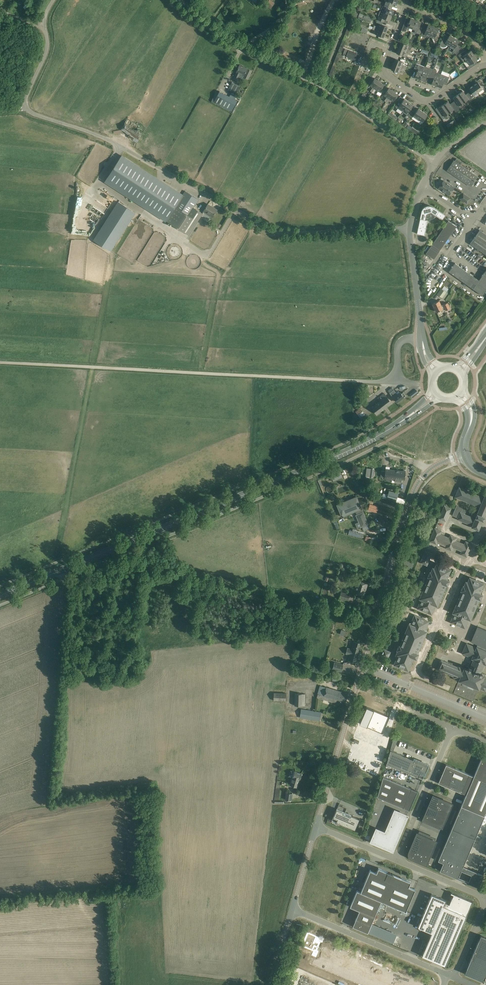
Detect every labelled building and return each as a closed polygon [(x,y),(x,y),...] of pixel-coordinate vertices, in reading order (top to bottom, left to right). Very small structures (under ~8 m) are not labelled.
[(265,5),(271,8),(274,2),(270,0),(268,0),(265,5)] [(380,11),(392,16),(394,10),(389,8),(390,5),(384,3),(382,8),(381,8),(380,11)] [(392,16),(380,11),(378,15),(379,16),(378,19),(384,22),(385,19),(390,21),(392,16)] [(372,18),(364,14),(362,13),(360,18),(362,19),(362,20),(366,21),(370,23),(372,18)] [(410,28),(412,28),(416,20),(410,18),(409,22),(405,20),(401,30),(404,31),(405,31),(406,31),(406,30),(407,29),(408,30),(410,28)] [(421,22),(416,20),(412,28),(415,29),(414,32),(416,33),(417,33),(420,34),(422,28),(419,27),(421,22)] [(374,25),(373,27),(385,32),(387,27),(379,23),(378,27),(374,25)] [(429,36),(433,27),(428,25),(425,32),(422,31),(421,35),(421,36),(425,37),(426,37),(427,35),(429,36)] [(385,32),(373,27),(373,29),(376,31),(375,34),(383,37),(385,32)] [(438,29),(433,27),(429,36),(432,37),(432,38),(434,43),(436,42),(439,35),(436,34),(438,29)] [(353,32),(350,38),(362,43),(364,37),(353,32)] [(449,46),(454,38),(450,35),(448,38),(444,36),(440,46),(441,46),(442,47),(443,47),(444,47),(445,47),(446,46),(447,45),(449,46)] [(459,41),(454,38),(449,46),(454,49),(452,52),(455,53),(459,47),(456,45),(459,41)] [(400,42),(398,48),(411,52),(411,50),(410,50),(412,44),(406,41),(404,44),(400,42)] [(348,43),(347,47),(361,53),(362,48),(348,43)] [(411,52),(398,48),(396,53),(405,56),(406,53),(410,54),(411,52)] [(349,50),(346,56),(357,61),(360,54),(349,50)] [(463,62),(466,60),(474,55),(471,50),(466,53),(464,51),(458,55),(463,62)] [(438,55),(430,52),(427,61),(430,62),(432,56),(435,57),(437,58),(438,55)] [(474,55),(466,60),(469,65),(467,67),(468,69),(476,64),(475,61),(477,59),(474,55)] [(342,59),(341,64),(354,69),(356,64),(348,61),(349,59),(346,58),(345,60),(342,59)] [(395,59),(393,64),(405,69),(406,67),(402,65),(403,62),(395,59)] [(415,77),(419,79),(424,66),(416,63),(414,68),(417,70),(415,77)] [(405,71),(405,69),(393,64),(391,69),(399,72),(401,69),(405,71)] [(248,79),(250,75),(252,70),(248,69),(247,69),(247,68),(240,65),(236,72),(237,72),(234,77),(238,78),(240,74),(244,76),(243,77),(248,79)] [(340,65),(338,73),(352,78),(354,71),(340,65)] [(429,78),(433,69),(425,66),(424,66),(419,79),(424,81),(426,77),(429,78)] [(437,70),(433,69),(429,78),(433,79),(431,83),(436,85),(441,74),(436,72),(437,70)] [(449,77),(441,74),(436,85),(441,87),(443,83),(446,85),(449,77)] [(372,92),(379,81),(375,78),(370,85),(373,87),(370,91),(372,92)] [(473,85),(478,92),(482,89),(481,86),(483,84),(479,79),(476,81),(475,82),(476,83),(473,85)] [(240,85),(233,81),(229,88),(236,92),(240,85)] [(384,84),(379,81),(372,92),(374,93),(376,90),(379,92),(384,84)] [(478,92),(473,85),(471,87),(470,86),(469,86),(465,89),(468,93),(471,98),(474,96),(474,95),(478,92)] [(386,102),(393,91),(389,88),(384,95),(387,97),(384,101),(386,102)] [(237,100),(219,91),(214,102),(231,111),(237,100)] [(393,91),(386,102),(388,103),(390,99),(393,101),(398,94),(393,91)] [(471,98),(468,93),(465,95),(463,91),(458,94),(464,102),(468,99),(469,100),(472,99),(471,98)] [(464,102),(458,94),(453,97),(456,101),(453,103),(459,111),(461,109),(459,106),(464,102)] [(402,111),(409,102),(404,99),(401,103),(399,101),(395,106),(402,111)] [(459,111),(453,103),(451,105),(448,101),(443,104),(449,113),(454,109),(456,113),(459,111)] [(409,116),(413,111),(410,109),(413,105),(409,102),(402,111),(409,116)] [(449,113),(443,104),(438,108),(441,112),(439,114),(443,119),(445,118),(446,119),(448,117),(446,115),(449,113)] [(413,111),(409,116),(412,118),(413,116),(418,119),(423,111),(418,108),(415,113),(413,111)] [(423,111),(418,119),(422,122),(421,124),(423,126),(427,121),(427,120),(427,119),(425,118),(427,115),(423,111)] [(127,119),(124,125),(121,129),(129,134),(127,137),(137,143),(143,133),(138,130),(140,127),(127,119)] [(122,155),(105,181),(166,221),(171,213),(183,195),(179,192),(162,182),(122,155)] [(477,176),(453,160),(447,170),(471,186),(477,176)] [(449,185),(448,183),(443,180),(439,188),(449,195),(454,187),(450,184),(449,185)] [(202,213),(193,207),(198,200),(185,191),(183,195),(171,213),(166,221),(188,235),(202,213)] [(463,193),(459,198),(467,204),(471,198),(463,193)] [(118,201),(93,240),(111,251),(135,213),(118,201)] [(208,204),(205,208),(203,211),(212,217),(217,210),(208,204)] [(438,210),(433,206),(430,206),(428,205),(426,206),(423,207),(422,209),(421,211),(420,218),(417,233),(425,235),(428,220),(434,218),(436,215),(442,220),(445,215),(438,210)] [(434,259),(442,247),(456,226),(448,220),(426,253),(434,259)] [(484,233),(479,230),(475,236),(470,243),(485,255),(485,234),(484,233)] [(455,263),(449,271),(482,295),(485,290),(485,270),(479,280),(455,263)] [(437,294),(442,298),(446,292),(441,289),(437,294)] [(439,300),(437,301),(432,303),(436,312),(443,309),(443,308),(445,308),(446,310),(450,308),(447,303),(441,305),(439,300)] [(397,395),(394,390),(390,393),(397,402),(406,395),(403,392),(401,394),(400,392),(397,395)] [(380,401),(372,407),(377,414),(391,403),(384,393),(378,398),(380,401)] [(367,468),(365,476),(373,477),(374,469),(367,468)] [(385,469),(385,471),(381,471),(380,477),(384,478),(384,479),(395,480),(395,478),(405,479),(406,471),(385,469)] [(332,481),(342,477),(339,471),(330,475),(332,481)] [(485,492),(484,498),(459,487),(455,497),(480,507),(477,513),(477,514),(456,505),(452,515),(458,517),(457,519),(471,524),(470,526),(478,529),(482,520),(483,520),(485,516),(484,516),(485,512),(485,493),(485,492)] [(388,494),(387,497),(396,499),(397,499),(398,493),(389,490),(388,494)] [(356,496),(337,505),(342,517),(355,511),(357,515),(356,515),(359,522),(355,523),(357,528),(361,527),(368,524),(356,496)] [(367,509),(376,512),(378,506),(369,503),(367,509)] [(445,521),(451,508),(444,505),(439,518),(445,521)] [(429,515),(426,514),(426,513),(421,511),(419,518),(421,519),(420,520),(425,522),(429,515)] [(441,531),(439,530),(435,528),(429,541),(436,543),(437,540),(446,544),(445,547),(451,550),(453,547),(462,551),(460,554),(467,557),(472,544),(466,541),(464,544),(455,540),(457,537),(450,535),(449,538),(440,534),(441,531)] [(427,565),(432,553),(425,551),(420,562),(427,565)] [(403,565),(411,569),(413,564),(405,560),(403,565)] [(450,569),(441,565),(436,563),(434,568),(433,567),(431,572),(430,571),(428,576),(429,577),(420,598),(422,599),(418,608),(431,614),(435,604),(437,605),(446,584),(447,584),(449,579),(446,578),(450,569)] [(455,613),(451,622),(464,628),(468,618),(470,619),(479,598),(480,598),(482,593),(479,592),(483,583),(470,577),(468,582),(466,581),(464,586),(463,585),(461,590),(462,591),(453,612),(455,613)] [(354,593),(364,595),(368,582),(358,579),(354,593)] [(349,600),(351,595),(341,592),(338,600),(343,601),(344,599),(349,600)] [(428,621),(419,617),(415,615),(411,624),(409,624),(400,645),(399,644),(397,650),(398,650),(396,654),(398,655),(394,664),(408,669),(413,656),(416,658),(418,652),(417,652),(426,631),(424,630),(428,621)] [(478,644),(476,647),(466,643),(462,653),(472,657),(472,658),(474,659),(470,667),(468,667),(467,669),(464,668),(458,666),(458,667),(441,660),(437,669),(454,676),(454,677),(460,679),(454,693),(473,701),(479,687),(485,690),(485,689),(485,678),(484,677),(484,676),(481,675),(482,672),(480,672),(484,663),(485,664),(485,663),(485,630),(477,626),(471,641),(478,644)] [(361,643),(356,642),(354,641),(352,648),(348,647),(347,653),(350,654),(349,660),(356,662),(361,643)] [(384,649),(381,655),(387,658),(390,652),(384,649)] [(343,665),(334,662),(332,669),(341,671),(343,665)] [(348,693),(320,685),(316,697),(336,703),(337,699),(346,702),(348,693)] [(274,693),(273,701),(286,701),(286,693),(274,693)] [(305,706),(305,694),(295,693),(295,705),(305,706)] [(389,716),(366,706),(359,723),(382,733),(389,716)] [(301,709),(300,717),(320,721),(321,712),(301,709)] [(301,734),(298,744),(315,749),(318,739),(309,737),(309,733),(303,731),(302,735),(301,734)] [(395,744),(399,744),(400,740),(392,738),(390,749),(394,750),(395,744)] [(386,763),(422,778),(428,765),(415,759),(414,760),(390,750),(386,763)] [(484,815),(485,811),(485,757),(482,755),(461,805),(484,815)] [(438,783),(461,792),(469,774),(446,764),(438,783)] [(302,773),(297,772),(295,771),(291,785),(296,787),(299,779),(300,779),(302,773)] [(384,776),(377,796),(409,810),(417,791),(384,776)] [(433,795),(429,805),(430,805),(428,809),(427,808),(423,819),(423,818),(442,826),(451,803),(433,795)] [(454,876),(454,875),(453,875),(456,868),(461,870),(484,815),(461,805),(438,860),(444,863),(441,870),(435,867),(435,868),(454,876)] [(359,818),(337,809),(332,820),(355,829),(359,818)] [(394,844),(394,845),(395,843),(407,815),(395,810),(385,833),(376,829),(371,841),(385,847),(387,848),(387,847),(392,849),(394,844)] [(426,863),(436,841),(417,833),(417,832),(413,842),(414,843),(412,846),(411,846),(409,851),(409,852),(409,854),(409,856),(411,857),(426,864),(426,863)] [(370,869),(360,891),(381,900),(406,911),(415,888),(408,886),(410,881),(378,867),(376,872),(370,869)] [(381,900),(360,891),(357,890),(350,906),(359,910),(355,921),(354,921),(355,921),(353,926),(365,931),(368,932),(381,900)] [(422,954),(421,955),(445,965),(446,964),(472,902),(473,901),(456,894),(454,893),(452,897),(450,901),(431,894),(418,926),(431,932),(422,954)] [(307,932),(301,946),(315,952),(309,964),(357,984),(427,984),(321,939),(321,938),(307,932)] [(481,935),(464,973),(483,981),(485,975),(485,937),(481,935)]
